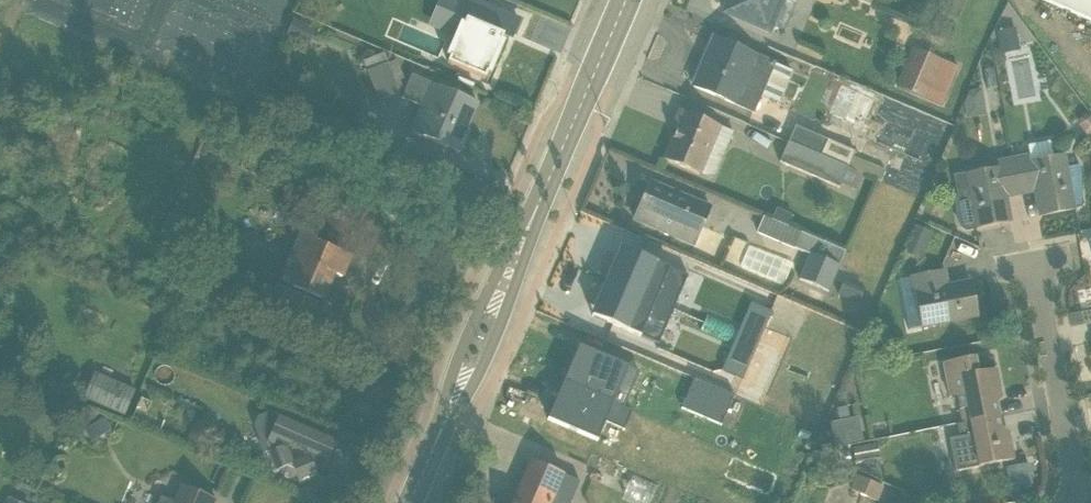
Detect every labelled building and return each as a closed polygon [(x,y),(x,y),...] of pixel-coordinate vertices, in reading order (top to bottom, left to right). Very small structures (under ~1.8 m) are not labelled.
[(484,78),(502,36),(511,40),(521,19),(478,0),(439,0),(427,27),(452,38),(445,56),(448,57),(446,63),(484,78)] [(772,33),(786,0),(726,0),(721,12),(772,33)] [(1090,21),(1090,0),(1042,0),(1090,21)] [(1026,56),(1033,55),(1038,99),(1053,97),(1043,11),(1021,14),(1026,56)] [(689,83),(755,112),(778,60),(712,31),(689,83)] [(924,84),(938,87),(949,47),(934,43),(924,84)] [(936,91),(967,102),(982,61),(952,49),(936,91)] [(888,126),(898,92),(860,80),(850,114),(888,126)] [(411,130),(460,150),(480,101),(431,81),(411,130)] [(1010,140),(1023,135),(1016,118),(1028,113),(1017,86),(992,96),(1010,140)] [(661,157),(704,173),(723,125),(680,108),(661,157)] [(817,122),(806,160),(869,179),(880,141),(817,122)] [(903,180),(943,196),(954,166),(915,151),(903,180)] [(1037,214),(1076,207),(1066,151),(1030,157),(1029,151),(1016,153),(1022,191),(1033,189),(1037,214)] [(1022,191),(1016,153),(994,157),(995,165),(958,171),(967,227),(1011,219),(1007,194),(1022,191)] [(631,218),(694,246),(712,205),(650,177),(631,218)] [(826,255),(817,278),(852,292),(870,247),(842,236),(843,233),(787,211),(777,236),(826,255)] [(933,252),(945,255),(952,230),(940,226),(933,252)] [(280,279),(330,300),(351,250),(301,229),(280,279)] [(769,243),(770,239),(756,233),(745,260),(806,284),(815,261),(769,243)] [(606,281),(673,309),(687,275),(621,247),(606,281)] [(908,326),(979,315),(973,279),(950,282),(947,266),(900,274),(908,326)] [(606,281),(591,315),(658,343),(673,309),(606,281)] [(864,282),(861,293),(885,300),(888,289),(864,282)] [(578,346),(563,382),(613,403),(623,406),(638,371),(578,346)] [(942,360),(955,422),(1000,412),(997,396),(1003,395),(997,365),(981,368),(978,352),(942,360)] [(108,395),(147,414),(160,388),(121,369),(108,395)] [(563,382),(547,419),(597,440),(613,403),(563,382)] [(666,397),(658,413),(684,424),(691,409),(666,397)] [(330,459),(339,436),(276,412),(266,440),(269,450),(274,470),(297,482),(318,475),(313,455),(330,459)] [(964,468),(1016,457),(1010,425),(1003,426),(1000,412),(955,422),(964,468)] [(579,480),(529,460),(511,502),(569,502),(579,480)] [(909,482),(880,473),(873,495),(899,502),(902,502),(909,482)] [(683,487),(654,476),(646,497),(661,502),(677,502),(683,487)] [(216,497),(180,482),(173,499),(159,493),(155,502),(213,502),(216,497)] [(36,495),(33,502),(54,502),(36,495)]
